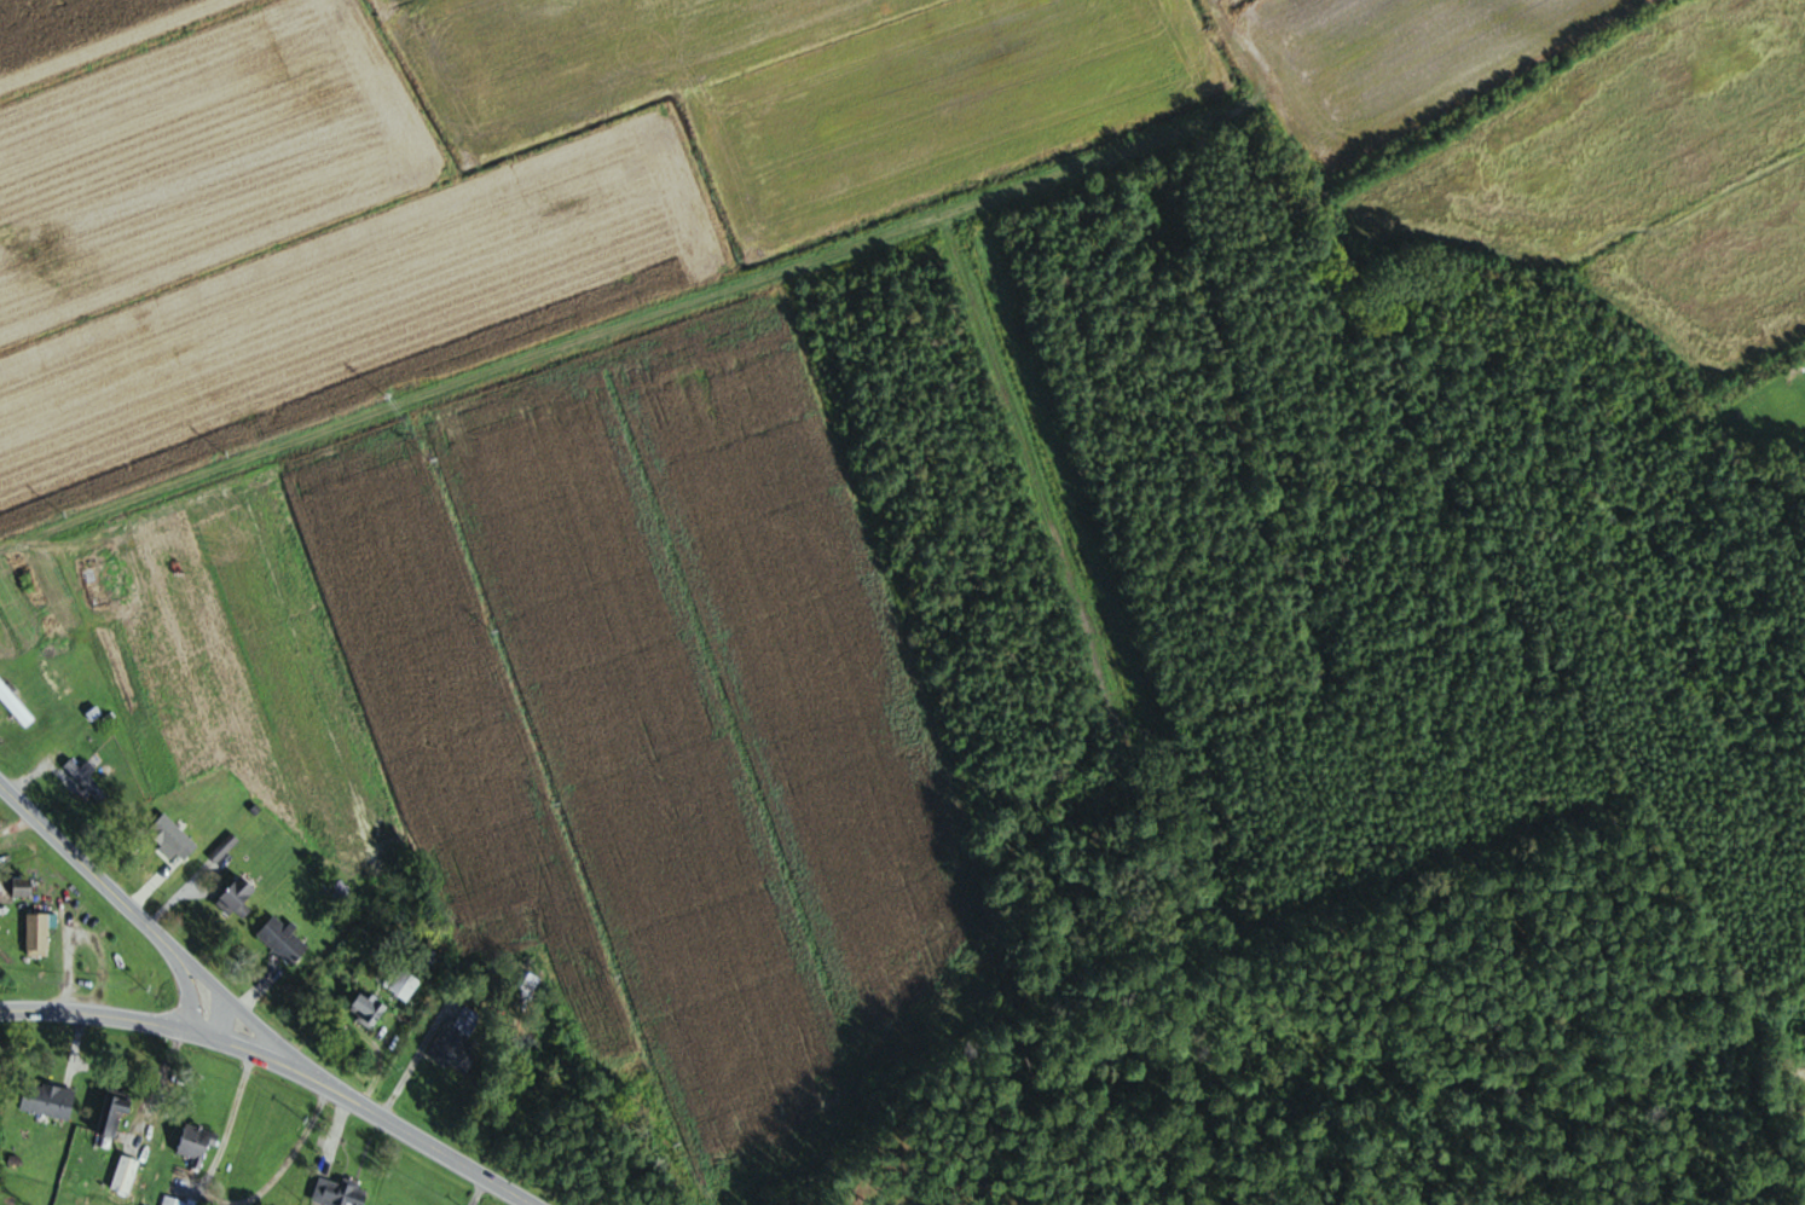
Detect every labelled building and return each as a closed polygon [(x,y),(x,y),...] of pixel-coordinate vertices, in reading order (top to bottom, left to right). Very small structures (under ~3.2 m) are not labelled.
[(24,730),(34,723),(0,678),(0,697),(24,730)] [(90,776),(97,769),(88,761),(81,768),(72,759),(64,766),(100,803),(108,795),(90,776)] [(166,843),(173,851),(164,861),(172,869),(203,838),(187,822),(166,843)] [(237,839),(228,833),(211,858),(220,864),(237,839)] [(252,910),(244,902),(257,891),(244,876),(215,902),(229,917),(235,912),(242,919),(252,910)] [(33,896),(33,878),(13,878),(13,896),(33,896)] [(49,927),(58,927),(58,913),(27,913),(27,956),(49,956),(49,927)] [(309,949),(275,915),(257,933),(290,966),(309,949)] [(408,1001),(420,980),(389,961),(376,981),(408,1001)] [(541,978),(524,970),(510,1002),(527,1010),(541,978)] [(374,1029),(387,1006),(361,991),(348,1014),(374,1029)] [(446,1015),(428,1055),(468,1074),(478,1053),(465,1047),(480,1014),(463,1006),(457,1020),(446,1015)] [(20,1110),(70,1120),(76,1091),(26,1081),(20,1110)] [(115,1139),(133,1102),(114,1092),(95,1130),(115,1139)] [(220,1134),(187,1123),(177,1154),(190,1158),(188,1166),(201,1171),(210,1144),(216,1146),(220,1134)] [(140,1163),(123,1156),(110,1189),(127,1195),(140,1163)] [(321,1204),(364,1204),(368,1191),(320,1177),(313,1203),(321,1204)] [(186,1203),(165,1197),(163,1204),(185,1204),(186,1203)]
